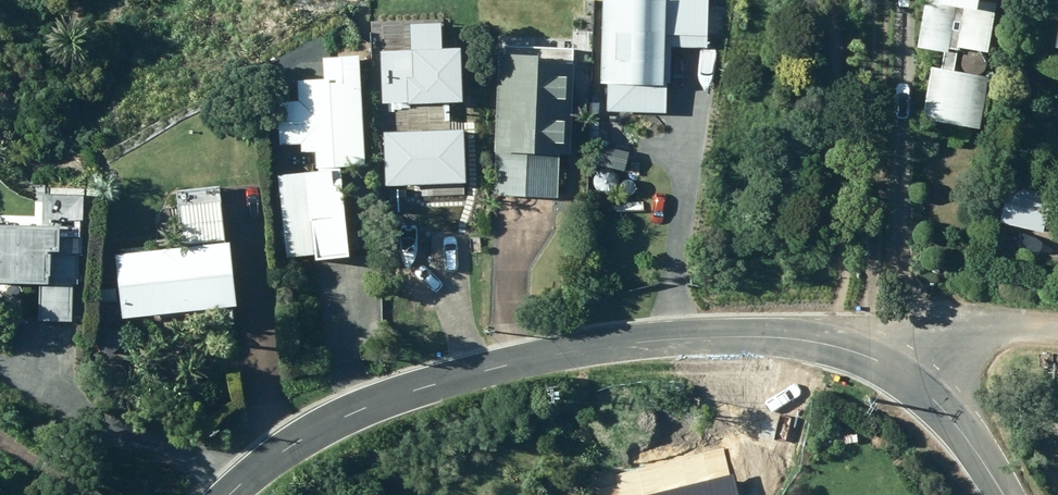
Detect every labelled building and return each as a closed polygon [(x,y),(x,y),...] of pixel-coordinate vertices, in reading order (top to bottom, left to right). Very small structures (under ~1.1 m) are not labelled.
[(607,118),(669,120),(671,49),(711,50),(712,0),(664,0),(664,7),(609,6),(607,118)] [(913,49),(946,54),(947,48),(987,54),(994,4),(976,2),(976,0),(920,0),(913,49)] [(410,52),(418,51),(422,45),(421,37),(414,32),(407,34),(403,40),(404,47),(410,52)] [(392,61),(395,96),(377,98),(380,135),(387,134),(392,186),(444,182),(440,129),(468,127),(467,123),(473,122),(470,93),(465,94),(462,49),(428,52),(427,58),(392,61)] [(506,55),(503,148),(499,148),(497,197),(560,199),(562,154),(575,154),(579,66),(550,64),(550,56),(506,55)] [(369,166),(365,56),(328,58),(329,79),(301,80),(302,102),(282,102),(284,145),(304,144),(304,152),(320,152),(321,168),(369,166)] [(929,67),(919,120),(978,130),(987,77),(929,67)] [(282,175),(289,258),(344,253),(337,170),(282,175)] [(87,194),(48,194),(48,226),(0,226),(0,282),(83,282),(83,255),(87,255),(87,194)] [(999,218),(1034,226),(1039,203),(1004,196),(999,218)] [(127,319),(245,307),(239,244),(232,245),(228,201),(183,206),(188,249),(120,255),(127,319)] [(40,323),(71,323),(72,288),(40,287),(40,323)] [(733,474),(647,494),(738,494),(733,474)]
